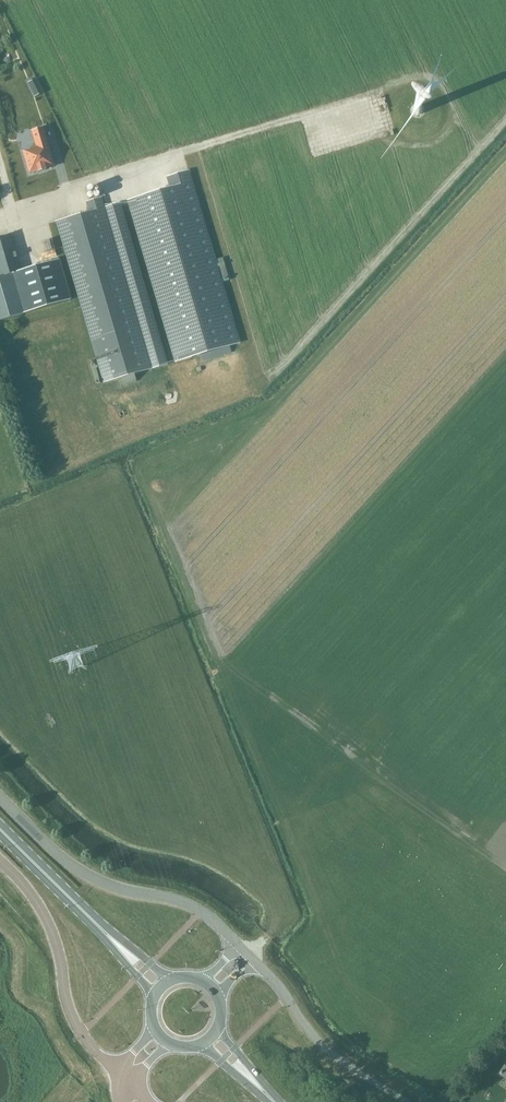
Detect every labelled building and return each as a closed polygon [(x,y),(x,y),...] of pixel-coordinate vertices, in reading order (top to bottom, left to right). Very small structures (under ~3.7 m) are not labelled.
[(40,88),(32,92),(34,96),(43,92),(40,88)] [(417,115),(418,115),(419,115),(419,114),(420,114),(421,113),(422,112),(422,111),(422,110),(422,109),(422,108),(421,108),(421,107),(420,107),(420,106),(419,106),(418,106),(417,106),(416,106),(415,106),(415,107),(414,107),(414,108),(413,108),(413,109),(413,110),(413,111),(413,112),(414,113),(414,114),(415,114),(416,114),(416,115),(417,115)] [(30,149),(23,151),(29,173),(38,171),(38,172),(46,169),(45,168),(55,166),(54,165),(43,127),(31,130),(36,146),(30,148),(30,149)] [(170,188),(130,200),(176,363),(236,343),(186,172),(173,176),(174,183),(169,184),(170,188)] [(152,368),(102,197),(85,202),(88,211),(56,221),(103,383),(121,377),(123,384),(136,380),(134,373),(152,368)] [(119,202),(105,207),(152,368),(166,364),(119,202)] [(24,313),(12,273),(20,270),(10,235),(0,238),(0,320),(24,313)] [(20,270),(12,273),(24,313),(71,300),(59,260),(20,270)]
